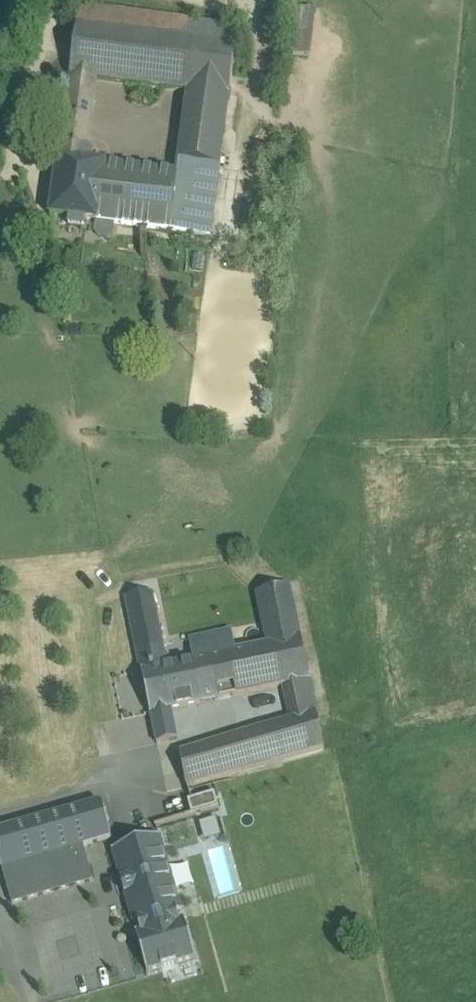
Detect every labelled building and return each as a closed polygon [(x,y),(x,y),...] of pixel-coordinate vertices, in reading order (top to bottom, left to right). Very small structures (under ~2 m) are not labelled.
[(107,10),(80,6),(77,25),(105,29),(107,10)] [(239,28),(107,10),(105,29),(237,46),(239,28)] [(105,29),(77,25),(63,132),(88,135),(90,120),(92,107),(96,79),(188,91),(177,174),(170,230),(211,235),(237,46),(105,29)] [(88,135),(63,132),(59,158),(51,215),(71,218),(69,226),(84,228),(85,220),(97,221),(105,164),(93,162),(94,153),(92,149),(86,149),(88,135)] [(177,174),(105,164),(97,221),(170,230),(177,174)] [(231,631),(189,639),(193,660),(202,703),(252,693),(251,692),(283,686),(290,720),(180,752),(186,785),(324,748),(290,587),(256,594),(268,646),(235,653),(231,631)] [(151,593),(128,598),(142,671),(163,667),(166,666),(151,593)] [(163,667),(142,671),(142,672),(150,713),(151,713),(171,709),(202,703),(193,660),(166,666),(163,667)] [(171,709),(151,713),(157,743),(177,739),(171,709)] [(0,832),(0,859),(3,868),(83,846),(111,838),(101,804),(0,832)] [(177,834),(160,838),(170,874),(187,869),(177,834)] [(160,838),(114,851),(134,923),(180,909),(170,874),(160,838)] [(83,846),(3,868),(13,903),(93,880),(83,846)] [(187,869),(170,874),(180,909),(185,927),(202,923),(187,869)] [(180,909),(134,923),(148,971),(194,958),(211,954),(203,926),(186,930),(185,927),(180,909)]
